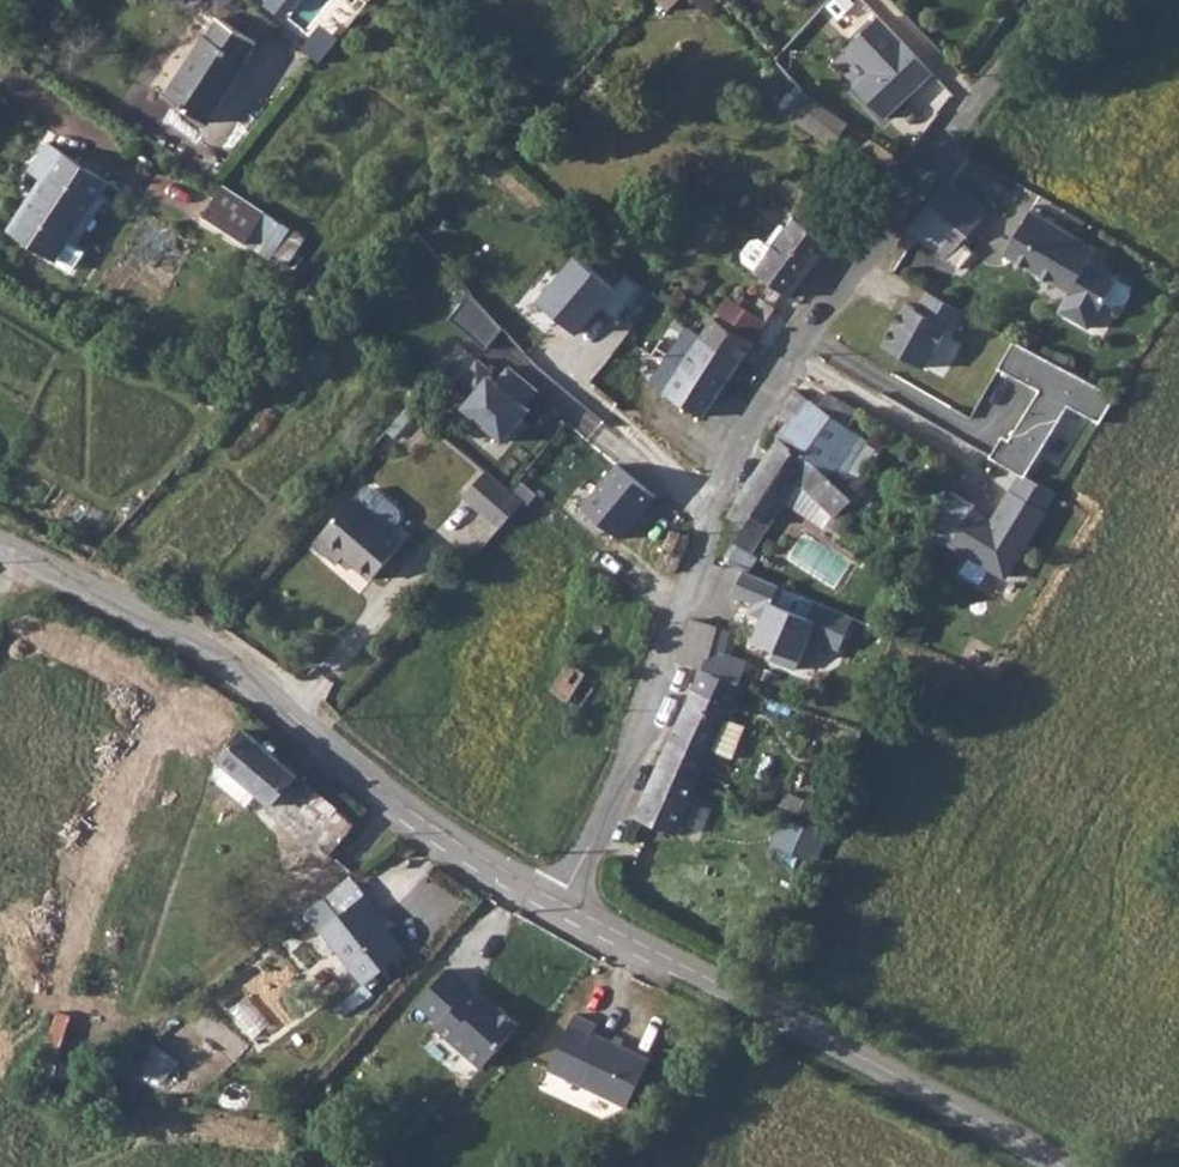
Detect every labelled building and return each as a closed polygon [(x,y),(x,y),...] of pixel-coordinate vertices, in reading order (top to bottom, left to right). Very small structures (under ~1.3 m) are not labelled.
[(278,12),(288,0),(262,0),(278,12)] [(9,7),(0,5),(0,41),(9,7)] [(881,114),(929,69),(878,15),(845,45),(868,69),(852,84),(881,114)] [(165,94),(207,123),(248,63),(244,60),(255,43),(218,18),(208,33),(206,32),(165,94)] [(833,146),(850,123),(803,89),(787,112),(833,146)] [(69,242),(109,181),(48,141),(29,170),(42,179),(10,231),(57,261),(57,259),(72,269),(84,252),(69,242)] [(939,173),(917,203),(915,212),(924,220),(930,213),(968,243),(985,220),(971,209),(977,201),(939,173)] [(270,259),(274,253),(291,228),(223,185),(204,218),(270,259)] [(1100,247),(1034,207),(1008,251),(1072,290),(1061,309),(1091,326),(1119,279),(1090,262),(1100,247)] [(755,272),(789,296),(830,244),(795,219),(782,235),(776,231),(766,244),(760,240),(751,242),(742,253),(744,262),(756,271),(755,272)] [(292,264),(308,239),(291,228),(274,253),(292,264)] [(539,301),(582,334),(600,310),(616,323),(645,286),(628,273),(617,287),(575,255),(539,301)] [(954,329),(965,310),(926,288),(915,306),(905,301),(882,342),(924,365),(946,325),(954,329)] [(486,350),(502,328),(473,294),(451,321),(486,350)] [(716,316),(754,342),(777,308),(758,294),(748,308),(731,296),(716,316)] [(702,336),(741,361),(754,342),(716,316),(702,336)] [(702,417),(741,361),(702,336),(689,327),(675,347),(688,358),(666,393),(702,417)] [(1121,396),(1019,340),(1002,366),(1046,390),(1018,440),(1011,437),(999,460),(1021,472),(1034,479),(1074,406),(1106,423),(1121,396)] [(476,359),(455,385),(469,397),(461,407),(504,441),(523,417),(518,413),(527,402),(537,389),(507,365),(495,380),(489,375),(491,371),(476,359)] [(816,379),(799,368),(800,384),(816,379)] [(800,389),(783,418),(813,436),(830,457),(860,409),(816,379),(800,384),(800,389)] [(527,402),(518,413),(523,417),(532,406),(527,402)] [(783,418),(737,496),(751,504),(742,522),(758,531),(789,480),(792,473),(801,459),(822,483),(832,495),(850,481),(830,457),(813,436),(783,418)] [(617,465),(582,507),(621,540),(656,497),(617,465)] [(456,507),(493,537),(523,502),(486,471),(456,507)] [(990,520),(971,508),(947,546),(1005,582),(1060,494),(1021,472),(990,520)] [(346,556),(374,579),(404,542),(390,530),(401,518),(401,509),(376,488),(367,488),(356,501),(353,498),(315,541),(339,563),(346,556)] [(833,641),(851,610),(753,553),(740,575),(758,585),(754,593),(764,599),(752,620),(773,632),(767,641),(791,655),(807,626),(833,641)] [(723,648),(705,639),(686,679),(704,690),(695,709),(734,727),(744,704),(740,703),(706,691),(715,670),(723,648)] [(733,652),(723,648),(715,670),(724,674),(733,652)] [(551,690),(567,701),(586,674),(568,662),(551,690)] [(724,674),(715,670),(706,691),(740,703),(747,685),(724,674)] [(695,709),(663,778),(701,797),(720,757),(734,764),(748,738),(732,729),(734,727),(695,709)] [(258,792),(331,853),(357,823),(244,729),(218,760),(220,763),(210,776),(246,806),(258,792)] [(663,778),(641,823),(650,832),(676,844),(701,797),(663,778)] [(781,820),(772,838),(811,858),(823,833),(781,820)] [(326,952),(343,969),(367,946),(350,928),(326,952)] [(326,952),(309,968),(374,1036),(411,1000),(377,964),(381,961),(367,946),(343,969),(326,952)] [(516,1027),(445,967),(411,1006),(483,1067),(516,1027)] [(29,1101),(48,1102),(75,1017),(57,1011),(29,1101)] [(584,1055),(556,1110),(634,1149),(657,1102),(601,1074),(605,1066),(584,1055)]
